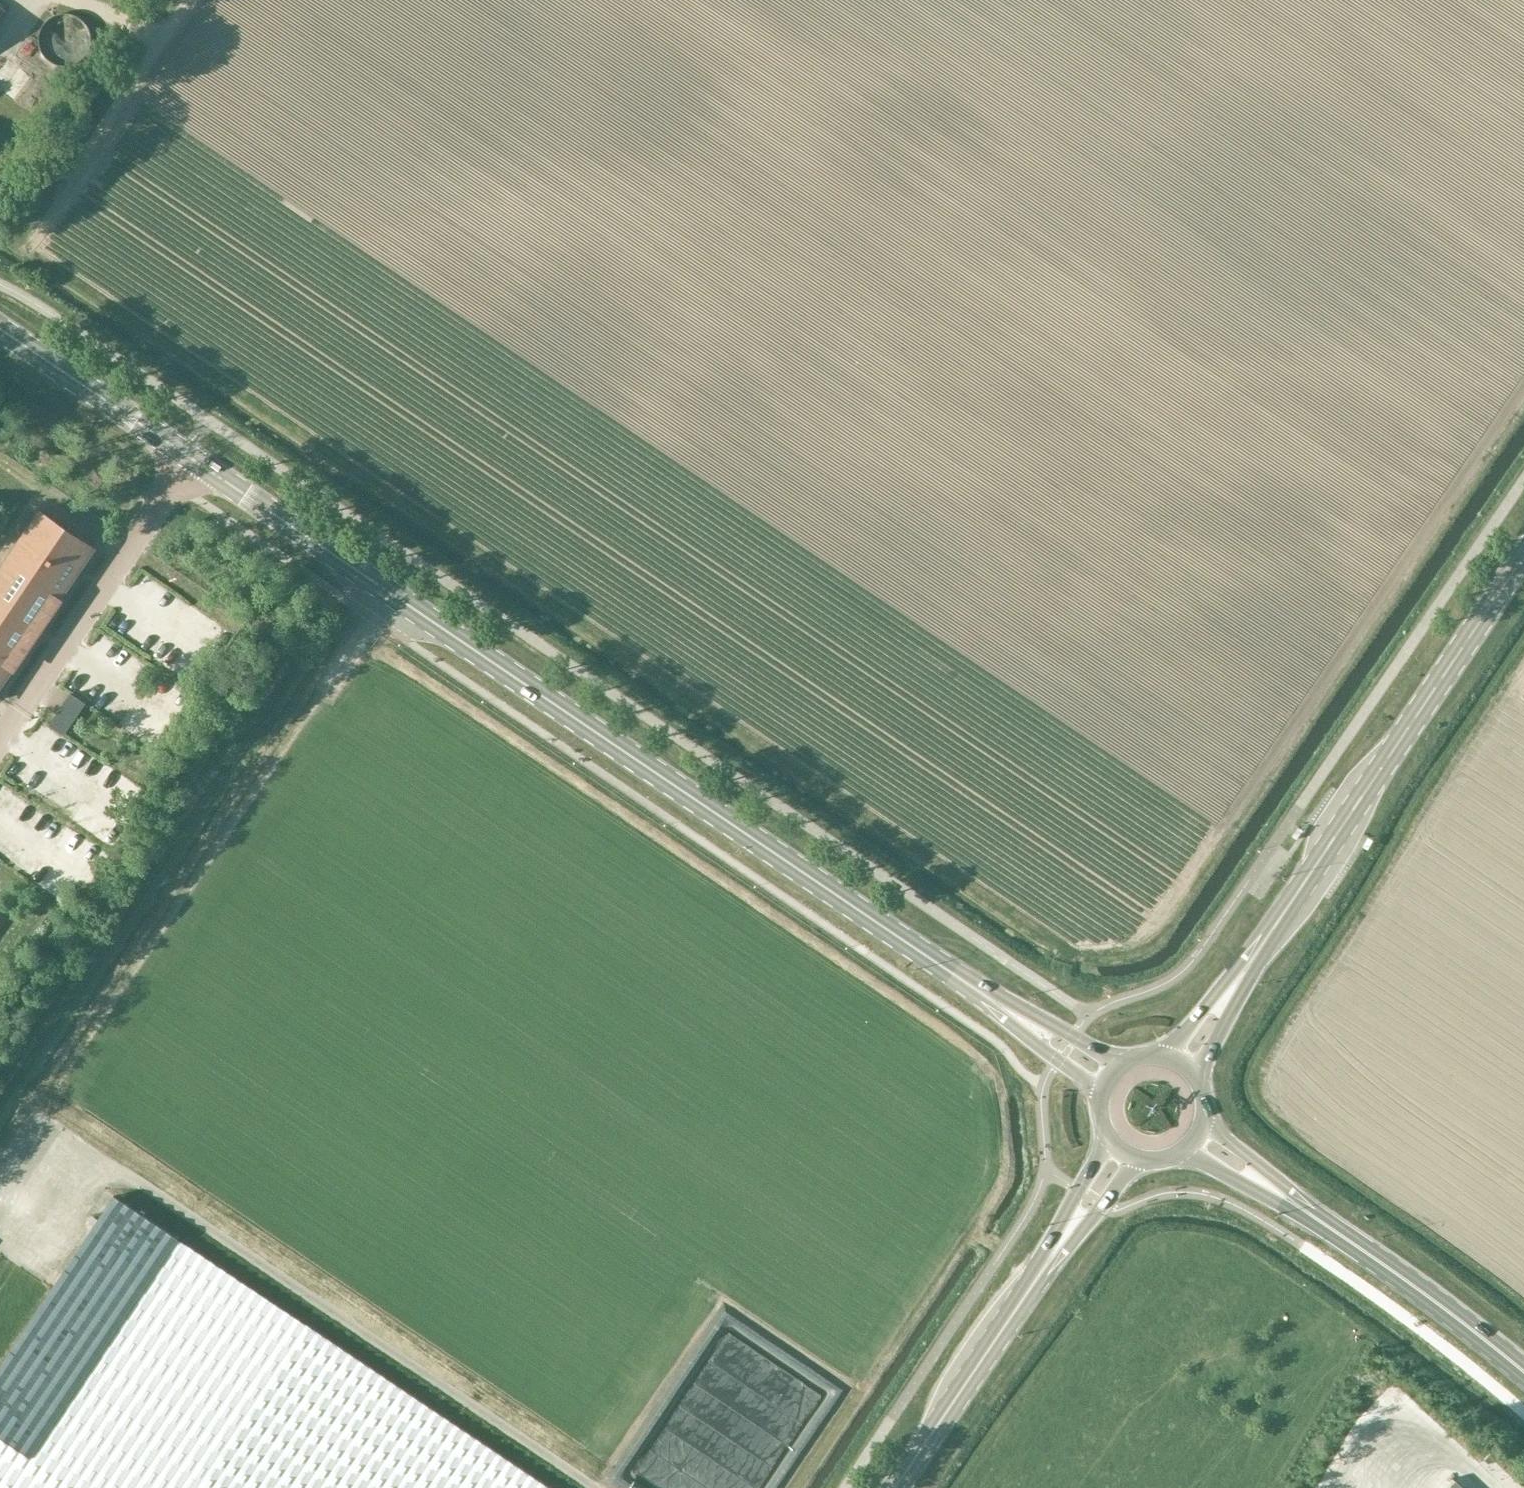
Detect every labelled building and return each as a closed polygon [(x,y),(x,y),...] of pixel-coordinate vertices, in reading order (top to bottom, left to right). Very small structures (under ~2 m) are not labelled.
[(94,40),(94,38),(94,35),(94,32),(93,30),(92,28),(91,25),(90,23),(88,21),(86,19),(84,17),(82,15),(78,14),(76,13),(74,12),(71,11),(68,11),(66,11),(63,12),(60,12),(58,13),(55,15),(53,16),(51,17),(49,19),(47,21),(46,23),(45,24),(43,27),(42,30),(42,32),(41,34),(41,37),(41,39),(41,41),(42,44),(43,46),(44,49),(45,51),(46,53),(48,56),(50,57),(52,59),(54,61),(57,62),(59,63),(62,64),(64,64),(68,64),(71,64),(74,64),(78,62),(80,61),(83,60),(85,58),(87,56),(89,54),(90,52),(92,49),(92,47),(93,45),(94,43),(94,40)] [(12,476),(27,489),(34,481),(19,468),(12,476)] [(44,514),(0,579),(0,695),(98,550),(44,514)] [(49,721),(67,729),(82,695),(65,687),(49,721)] [(91,692),(90,707),(107,708),(108,693),(91,692)] [(305,1326),(113,1197),(0,1366),(0,1487),(547,1487),(305,1326)]
